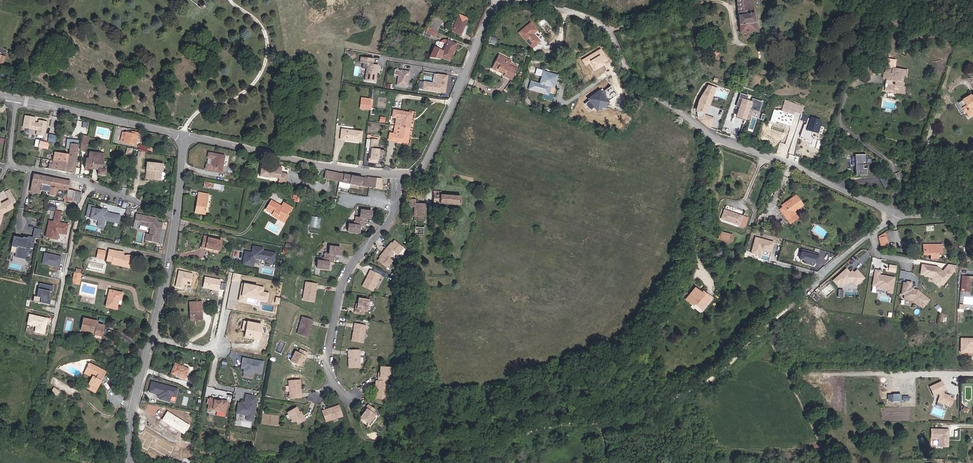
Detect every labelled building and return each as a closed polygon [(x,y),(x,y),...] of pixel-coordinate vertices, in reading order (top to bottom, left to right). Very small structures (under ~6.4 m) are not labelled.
[(751,0),(734,0),(739,35),(755,32),(751,0)] [(465,25),(463,25),(466,18),(456,14),(452,26),(450,31),(463,36),(465,25)] [(437,31),(441,22),(433,19),(428,28),(437,31)] [(532,32),(536,29),(529,21),(518,30),(532,47),(540,40),(532,32)] [(428,28),(426,33),(423,32),(421,36),(433,40),(437,31),(428,28)] [(441,38),(440,43),(445,44),(443,50),(433,47),(430,57),(440,59),(440,57),(449,60),(456,44),(441,38)] [(493,66),(506,73),(505,75),(504,77),(512,80),(517,70),(509,66),(510,62),(499,57),(497,62),(495,61),(493,66)] [(376,84),(378,67),(372,66),(373,60),(360,59),(359,64),(367,65),(365,82),(376,84)] [(505,75),(506,73),(493,66),(491,69),(505,75)] [(884,92),(899,94),(899,88),(903,88),(903,85),(900,85),(901,76),(904,76),(905,71),(884,68),(883,73),(881,73),(880,78),(889,79),(888,84),(885,84),(884,92)] [(410,72),(399,70),(398,76),(397,86),(408,87),(410,72)] [(556,93),(559,83),(559,82),(554,80),(556,75),(544,71),(540,81),(532,79),(529,89),(549,95),(550,92),(556,93)] [(448,76),(438,74),(436,83),(424,82),(423,91),(446,94),(448,76)] [(698,119),(703,123),(710,129),(715,119),(707,116),(704,118),(706,114),(707,115),(717,89),(708,85),(698,103),(696,113),(698,119)] [(748,96),(740,94),(736,105),(739,108),(736,118),(747,122),(751,110),(759,113),(763,102),(752,99),(751,101),(747,100),(748,96)] [(966,120),(972,116),(972,97),(971,98),(971,97),(961,102),(961,103),(966,111),(963,113),(966,120)] [(804,106),(785,100),(781,111),(775,108),(771,119),(790,126),(795,112),(801,115),(804,106)] [(370,108),(371,102),(361,101),(361,110),(370,111),(370,108)] [(961,103),(957,105),(962,114),(963,113),(966,111),(961,103)] [(412,129),(414,112),(394,110),(393,118),(397,118),(402,118),(401,127),(412,129)] [(36,118),(25,116),(23,128),(37,131),(36,135),(45,137),(48,122),(38,120),(38,123),(35,122),(36,118)] [(805,125),(802,137),(809,139),(811,132),(819,133),(822,121),(812,117),(811,120),(808,119),(806,125),(805,125)] [(400,134),(395,133),(391,133),(390,141),(410,144),(412,129),(401,127),(400,134)] [(340,130),(340,140),(360,143),(361,132),(340,130)] [(133,131),(132,133),(125,132),(125,136),(136,139),(138,132),(133,131)] [(57,136),(49,134),(48,142),(56,144),(57,136)] [(125,136),(123,142),(135,145),(136,139),(125,136)] [(379,140),(366,139),(365,148),(370,149),(368,163),(378,164),(378,161),(379,162),(381,150),(378,150),(379,140)] [(74,144),(71,144),(70,149),(69,154),(69,157),(76,159),(79,141),(75,140),(74,144)] [(139,150),(152,153),(153,149),(147,147),(147,146),(140,145),(139,150)] [(53,161),(75,167),(76,159),(69,157),(69,154),(60,153),(60,149),(56,148),(53,161)] [(103,161),(104,154),(89,151),(88,158),(85,158),(84,165),(84,168),(92,169),(93,159),(103,161)] [(224,156),(208,153),(205,170),(221,173),(224,156)] [(867,155),(855,156),(857,177),(868,176),(867,155)] [(48,168),(75,174),(75,167),(53,161),(41,158),(40,165),(48,166),(48,168)] [(106,170),(102,170),(103,161),(93,159),(92,169),(98,170),(97,175),(105,176),(106,170)] [(157,179),(158,170),(161,170),(162,170),(163,164),(148,162),(147,169),(146,178),(157,179)] [(277,168),(277,171),(272,170),(262,167),(260,177),(270,180),(271,179),(280,181),(287,183),(289,177),(281,175),(283,170),(277,168)] [(325,170),(324,179),(339,182),(341,174),(325,170)] [(52,186),(53,178),(34,174),(32,193),(41,195),(42,189),(43,186),(52,187),(52,186)] [(339,182),(375,189),(377,179),(364,176),(364,178),(341,174),(339,182)] [(63,180),(53,178),(52,186),(59,188),(61,188),(63,180)] [(223,191),(224,186),(205,182),(203,188),(209,189),(223,191)] [(56,195),(57,190),(59,189),(59,188),(52,186),(51,194),(56,195)] [(74,191),(73,201),(79,202),(80,197),(81,193),(74,191)] [(442,192),(434,192),(434,204),(461,205),(461,197),(442,196),(442,192)] [(204,215),(208,196),(198,194),(195,213),(204,215)] [(792,217),(790,214),(801,206),(795,197),(781,207),(782,209),(778,211),(788,225),(794,220),(792,217)] [(12,206),(7,198),(0,202),(0,218),(1,212),(12,206)] [(413,210),(412,222),(417,223),(417,216),(424,217),(426,204),(416,202),(416,199),(409,198),(408,210),(413,210)] [(269,217),(276,221),(277,219),(280,220),(284,216),(285,217),(288,213),(289,213),(292,209),(283,204),(280,208),(271,202),(264,211),(270,215),(269,217)] [(47,203),(46,210),(55,212),(56,205),(47,203)] [(95,206),(88,205),(86,217),(91,218),(90,220),(98,221),(97,227),(104,229),(106,222),(120,225),(122,215),(104,212),(104,210),(95,209),(95,206)] [(727,205),(726,208),(742,214),(743,210),(727,205)] [(794,215),(793,215),(803,208),(801,206),(790,214),(792,217),(794,215)] [(371,212),(360,211),(359,218),(355,217),(354,222),(353,221),(353,226),(348,225),(347,232),(358,233),(359,227),(363,227),(364,223),(365,223),(365,219),(370,219),(371,212)] [(60,223),(62,213),(57,212),(54,222),(54,224),(50,240),(56,241),(57,234),(66,236),(68,225),(60,223)] [(724,212),(721,221),(738,228),(742,219),(724,212)] [(145,239),(158,241),(162,221),(158,221),(155,216),(136,213),(135,217),(140,218),(139,224),(149,225),(150,228),(149,233),(147,233),(145,239)] [(280,220),(277,219),(276,221),(281,225),(286,218),(285,217),(284,216),(280,220)] [(311,227),(319,228),(321,217),(312,216),(311,227)] [(423,235),(424,227),(416,226),(415,234),(423,235)] [(894,244),(893,233),(885,234),(886,245),(894,244)] [(209,237),(203,235),(201,246),(218,251),(220,241),(208,238),(209,237)] [(719,235),(717,243),(728,247),(731,239),(719,235)] [(23,238),(14,236),(11,252),(16,253),(15,257),(26,259),(26,257),(31,258),(32,254),(29,253),(30,248),(33,249),(36,238),(27,236),(27,238),(23,237),(23,238)] [(775,243),(756,237),(751,254),(761,257),(763,251),(772,253),(775,243)] [(398,255),(403,248),(395,242),(391,246),(390,246),(386,251),(392,256),(395,253),(398,255)] [(944,245),(924,244),(924,253),(931,253),(931,259),(939,259),(939,254),(943,254),(944,245)] [(251,252),(245,251),(243,261),(255,264),(256,259),(265,260),(264,263),(275,265),(277,253),(264,251),(265,248),(253,246),(251,252)] [(104,250),(98,248),(96,255),(102,257),(104,250)] [(340,249),(329,248),(329,254),(324,254),(324,258),(323,258),(322,262),(317,262),(317,269),(327,270),(328,263),(333,264),(333,259),(334,260),(335,255),(339,256),(340,249)] [(108,249),(105,260),(110,261),(110,264),(121,267),(121,265),(126,267),(127,266),(128,263),(133,260),(134,256),(129,254),(125,255),(125,257),(122,257),(123,252),(119,251),(118,253),(108,249)] [(390,259),(392,256),(386,251),(381,256),(382,257),(379,262),(387,268),(393,261),(390,259)] [(62,256),(44,253),(42,265),(60,268),(62,256)] [(803,253),(801,260),(804,261),(804,264),(812,266),(813,264),(818,265),(820,257),(803,253)] [(938,267),(922,265),(920,275),(924,276),(924,277),(933,278),(944,286),(956,271),(956,267),(948,265),(943,271),(938,267)] [(865,279),(857,270),(854,273),(852,271),(850,272),(847,268),(833,281),(838,286),(840,284),(843,287),(847,284),(848,285),(850,283),(853,284),(857,287),(865,279)] [(881,271),(875,269),(871,287),(876,288),(875,290),(887,292),(887,293),(893,295),(897,278),(881,275),(881,271)] [(194,273),(179,270),(175,288),(184,290),(185,285),(191,287),(194,273)] [(72,283),(79,284),(81,273),(80,273),(78,272),(75,271),(74,271),(72,283)] [(372,272),(368,280),(366,280),(363,287),(373,292),(379,280),(378,280),(380,276),(372,272)] [(241,282),(242,274),(234,273),(232,281),(241,282)] [(962,276),(961,292),(970,293),(972,282),(972,277),(962,276)] [(221,280),(205,277),(203,287),(219,291),(221,280)] [(265,287),(243,282),(239,301),(259,305),(259,301),(267,302),(269,293),(264,292),(265,287)] [(924,308),(930,300),(918,290),(914,289),(914,288),(912,288),(913,282),(907,282),(906,283),(903,282),(901,296),(904,296),(904,300),(913,301),(920,307),(921,306),(924,308)] [(50,305),(51,300),(56,301),(58,289),(54,288),(54,286),(40,283),(37,297),(43,298),(42,303),(50,305)] [(314,302),(315,294),(313,294),(315,285),(307,283),(306,287),(305,287),(303,300),(314,302)] [(693,290),(684,301),(690,306),(692,304),(698,310),(707,299),(701,294),(700,295),(693,290)] [(122,294),(109,291),(105,308),(116,310),(118,300),(121,301),(122,294)] [(707,299),(698,310),(692,304),(690,306),(689,308),(699,316),(713,299),(703,291),(701,294),(707,299)] [(359,299),(358,305),(357,309),(355,309),(355,313),(363,315),(363,311),(367,311),(368,301),(359,299)] [(201,304),(190,305),(191,321),(202,320),(201,304)] [(48,319),(29,315),(27,325),(36,327),(34,332),(45,335),(48,319)] [(83,318),(80,330),(94,333),(94,334),(100,335),(102,326),(95,324),(96,321),(83,318)] [(309,338),(311,330),(309,330),(312,321),(304,319),(303,322),(302,322),(298,335),(309,338)] [(263,325),(244,321),(242,330),(246,331),(245,337),(260,340),(263,325)] [(356,325),(355,334),(353,334),(351,342),(362,343),(364,330),(364,326),(356,325)] [(960,338),(960,353),(972,353),(972,338),(960,338)] [(301,366),(303,361),(305,357),(307,358),(308,354),(301,351),(299,354),(297,352),(292,362),(301,366)] [(350,351),(350,360),(348,360),(348,369),(359,369),(359,355),(358,355),(358,351),(350,351)] [(265,362),(242,358),(240,368),(244,369),(243,373),(254,375),(255,373),(262,374),(265,362)] [(91,363),(88,370),(98,374),(96,378),(94,377),(89,389),(99,393),(104,381),(103,380),(104,378),(105,378),(109,371),(91,363)] [(175,365),(171,374),(184,380),(188,371),(175,365)] [(379,378),(379,382),(387,383),(387,379),(391,379),(391,369),(382,368),(381,374),(381,378),(379,378)] [(301,389),(301,381),(290,381),(290,394),(291,394),(291,399),(299,398),(299,389),(301,389)] [(179,389),(152,382),(149,393),(158,395),(157,397),(159,398),(159,400),(170,402),(172,397),(177,398),(179,389)] [(387,383),(379,382),(378,391),(376,391),(375,399),(386,400),(387,387),(387,383)] [(950,407),(953,400),(949,399),(950,397),(943,395),(942,392),(945,391),(941,383),(929,388),(933,396),(938,394),(939,397),(938,398),(941,405),(946,407),(947,405),(950,407)] [(258,397),(246,395),(244,404),(238,403),(236,414),(248,416),(247,421),(254,422),(258,397)] [(228,401),(210,398),(207,410),(226,413),(228,401)] [(367,410),(364,414),(361,418),(369,424),(375,416),(372,414),(375,411),(368,406),(365,409),(367,410)] [(339,407),(331,409),(332,411),(323,414),(326,422),(330,421),(343,417),(339,407)] [(303,416),(301,417),(300,414),(297,408),(288,413),(293,422),(296,421),(298,424),(305,420),(303,416)] [(161,421),(185,435),(190,427),(166,413),(161,421)] [(946,440),(946,431),(928,430),(928,439),(938,440),(938,447),(947,447),(947,440),(946,440)]
